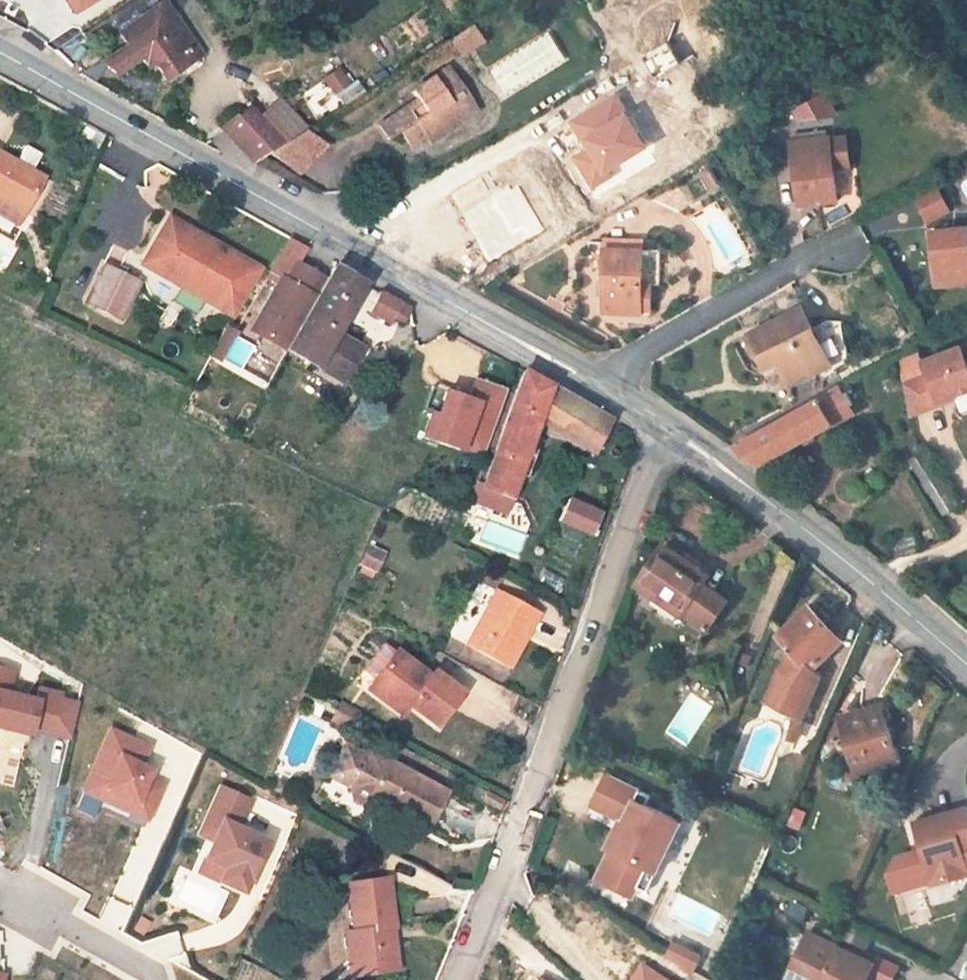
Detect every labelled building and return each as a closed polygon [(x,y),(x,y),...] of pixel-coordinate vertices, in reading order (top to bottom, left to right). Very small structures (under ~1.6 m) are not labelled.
[(163,3),(118,34),(126,45),(130,42),(172,15),(163,3)] [(172,15),(130,42),(140,57),(147,68),(153,63),(165,80),(186,66),(181,58),(195,48),(172,15)] [(484,39),(475,25),(454,38),(463,52),(484,39)] [(115,73),(140,57),(130,42),(126,45),(127,46),(100,63),(115,73)] [(200,56),(195,48),(181,58),(186,66),(200,56)] [(430,143),(461,122),(457,117),(468,109),(460,97),(465,93),(447,68),(413,93),(421,104),(410,112),(408,108),(380,127),(390,141),(401,133),(411,146),(425,135),(430,143)] [(465,93),(460,97),(468,109),(473,105),(465,93)] [(798,110),(803,120),(833,116),(822,96),(798,110)] [(473,105),(468,109),(457,117),(461,122),(477,111),(473,105)] [(237,117),(223,130),(253,164),(270,153),(284,145),(250,108),(239,119),(237,117)] [(328,147),(305,131),(284,145),(270,153),(299,176),(328,147)] [(793,137),(794,143),(828,139),(827,132),(793,137)] [(792,144),(801,207),(838,202),(833,165),(849,163),(846,138),(830,140),(830,138),(828,139),(794,143),(792,144)] [(24,213),(44,177),(31,171),(41,154),(26,146),(17,163),(0,153),(0,199),(24,213)] [(704,174),(712,188),(718,185),(711,171),(704,174)] [(925,225),(951,214),(941,191),(915,202),(925,225)] [(24,213),(0,199),(0,215),(18,225),(24,213)] [(169,219),(143,264),(232,315),(258,270),(169,219)] [(931,232),(937,286),(966,283),(966,228),(931,232)] [(290,237),(270,271),(282,277),(287,281),(306,247),(290,237)] [(605,239),(603,313),(641,314),(641,311),(651,311),(651,284),(658,285),(659,251),(643,250),(643,241),(605,239)] [(78,281),(93,288),(104,266),(90,259),(78,281)] [(120,320),(139,282),(104,264),(104,266),(93,288),(85,303),(120,320)] [(287,281),(282,277),(279,282),(261,314),(252,330),(343,382),(363,349),(337,334),(340,330),(334,327),(360,281),(334,267),(333,266),(316,298),(287,281)] [(279,282),(268,275),(249,308),(261,314),(279,282)] [(369,312),(390,323),(393,317),(396,319),(399,319),(404,318),(406,316),(408,313),(409,309),(378,291),(369,312)] [(797,312),(807,332),(812,329),(802,309),(797,312)] [(790,384),(830,364),(812,329),(807,332),(797,312),(751,335),(767,368),(779,363),(790,384)] [(922,363),(928,376),(903,385),(910,417),(940,405),(940,403),(966,392),(966,345),(922,363)] [(523,370),(481,489),(510,498),(538,420),(550,387),(523,370)] [(472,375),(466,392),(437,382),(419,436),(481,456),(505,386),(472,375)] [(611,421),(550,387),(538,420),(595,454),(611,421)] [(852,414),(837,388),(732,448),(758,467),(852,414)] [(923,452),(908,461),(943,516),(958,507),(923,452)] [(506,510),(510,498),(481,489),(477,499),(506,510)] [(568,500),(558,521),(591,536),(600,515),(568,500)] [(542,542),(539,542),(536,542),(534,543),(531,545),(530,549),(530,551),(531,555),(533,557),(536,558),(539,558),(542,558),(544,557),(547,553),(547,552),(547,548),(545,544),(542,542)] [(383,553),(366,545),(358,562),(376,570),(383,553)] [(692,565),(664,546),(637,585),(681,615),(683,612),(708,629),(727,600),(695,579),(699,573),(691,567),(692,565)] [(538,613),(496,591),(467,645),(509,668),(538,613)] [(796,653),(813,669),(842,640),(809,605),(778,635),(796,653)] [(383,643),(363,670),(374,679),(395,652),(383,643)] [(436,726),(461,694),(432,672),(429,677),(395,651),(395,652),(374,679),(387,689),(380,698),(395,710),(402,700),(408,705),(436,726)] [(801,718),(820,676),(813,669),(796,653),(780,670),(766,702),(801,718)] [(70,739),(78,697),(12,685),(16,666),(0,663),(0,726),(70,739)] [(380,698),(387,689),(374,679),(367,689),(380,698)] [(408,705),(402,700),(395,710),(401,714),(408,705)] [(348,729),(357,712),(341,703),(332,719),(348,729)] [(897,761),(881,706),(846,716),(857,754),(851,755),(856,773),(897,761)] [(78,794),(148,822),(164,782),(144,774),(156,743),(106,724),(78,794)] [(327,775),(349,787),(366,756),(348,746),(343,748),(327,775)] [(446,792),(373,752),(367,754),(366,756),(349,787),(353,799),(367,807),(372,798),(380,802),(427,828),(446,792)] [(650,796),(606,774),(591,806),(620,820),(624,822),(618,832),(615,831),(607,847),(610,849),(596,879),(621,891),(626,881),(647,891),(681,822),(646,805),(650,796)] [(279,781),(274,789),(285,795),(290,786),(279,781)] [(217,782),(195,835),(205,839),(192,871),(245,893),(269,835),(243,824),(254,797),(217,782)] [(380,802),(372,798),(367,807),(375,811),(380,802)] [(957,900),(966,881),(966,807),(951,812),(915,823),(933,884),(939,905),(957,900)] [(620,820),(615,831),(618,832),(624,822),(620,820)] [(394,930),(387,880),(348,885),(354,932),(345,933),(348,954),(353,953),(356,976),(381,973),(381,963),(396,962),(392,931),(394,930)] [(873,964),(840,948),(837,947),(830,944),(808,932),(786,979),(788,979),(866,979),(873,964)] [(834,936),(830,944),(837,947),(841,939),(834,936)] [(844,941),(840,948),(873,964),(877,956),(844,941)]
